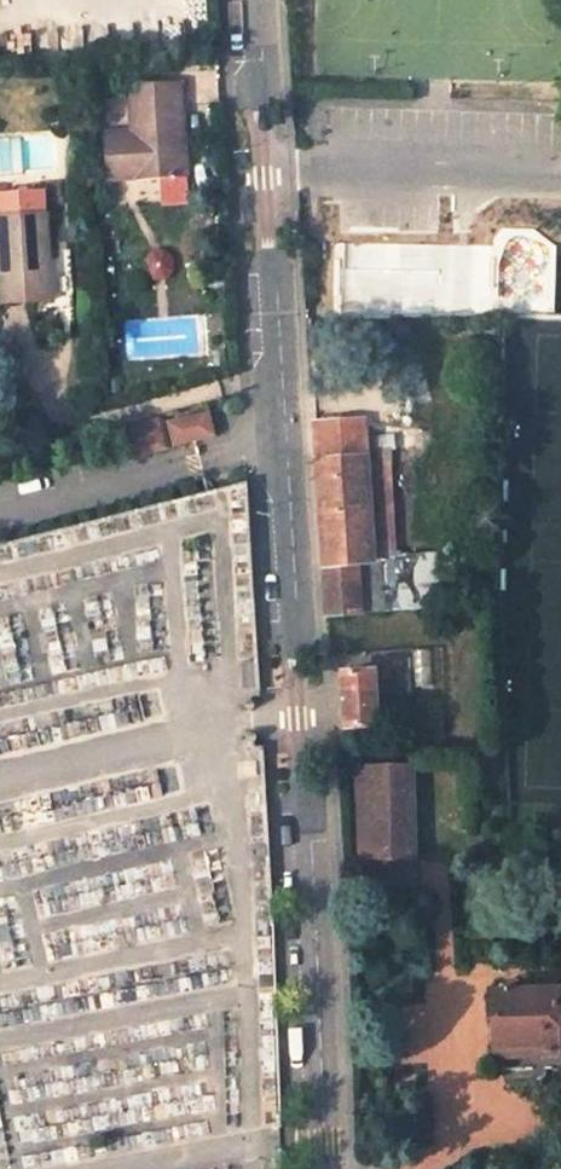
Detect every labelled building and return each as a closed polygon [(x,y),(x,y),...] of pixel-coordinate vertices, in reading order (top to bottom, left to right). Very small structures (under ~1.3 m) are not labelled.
[(186,176),(181,82),(131,84),(133,133),(107,135),(109,177),(136,175),(136,180),(186,176)] [(45,215),(0,218),(0,266),(3,303),(51,299),(45,215)] [(542,297),(538,251),(506,254),(510,300),(542,297)] [(212,435),(207,414),(168,423),(172,444),(212,435)] [(156,417),(116,426),(123,456),(163,446),(156,417)] [(315,423),(330,614),(365,612),(361,564),(375,563),(367,421),(315,423)] [(387,611),(384,563),(375,563),(361,564),(365,612),(387,611)] [(391,672),(377,673),(378,703),(393,703),(391,672)] [(377,673),(345,674),(346,726),(379,724),(378,703),(377,673)] [(414,857),(411,767),(371,768),(372,858),(414,857)] [(371,768),(356,769),(360,859),(372,858),(371,768)] [(497,992),(499,1065),(501,1069),(504,1071),(507,1071),(507,1081),(540,1081),(544,1079),(548,1076),(551,1070),(560,1069),(560,991),(497,992)]
